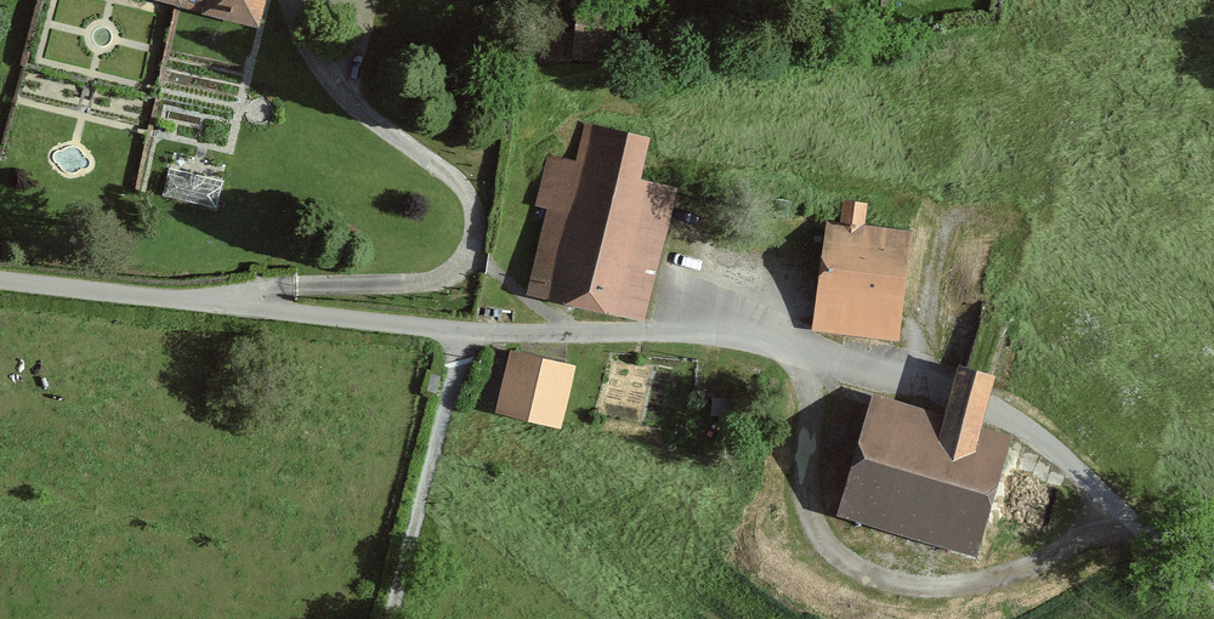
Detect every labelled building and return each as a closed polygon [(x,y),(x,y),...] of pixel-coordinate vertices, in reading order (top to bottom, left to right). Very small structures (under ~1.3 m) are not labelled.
[(257,18),(261,0),(178,0),(257,18)] [(571,55),(626,63),(635,0),(579,0),(571,55)] [(527,289),(645,318),(677,188),(641,179),(651,138),(584,122),(575,161),(548,155),(536,204),(547,207),(527,289)] [(222,181),(169,168),(163,194),(216,207),(222,181)] [(837,231),(824,229),(810,334),(896,345),(909,237),(862,231),(865,207),(840,203),(837,231)] [(489,411),(556,430),(573,370),(506,351),(489,411)] [(1009,439),(976,429),(995,367),(992,367),(968,359),(959,357),(941,416),(871,395),(837,508),(976,549),(1009,439)]
